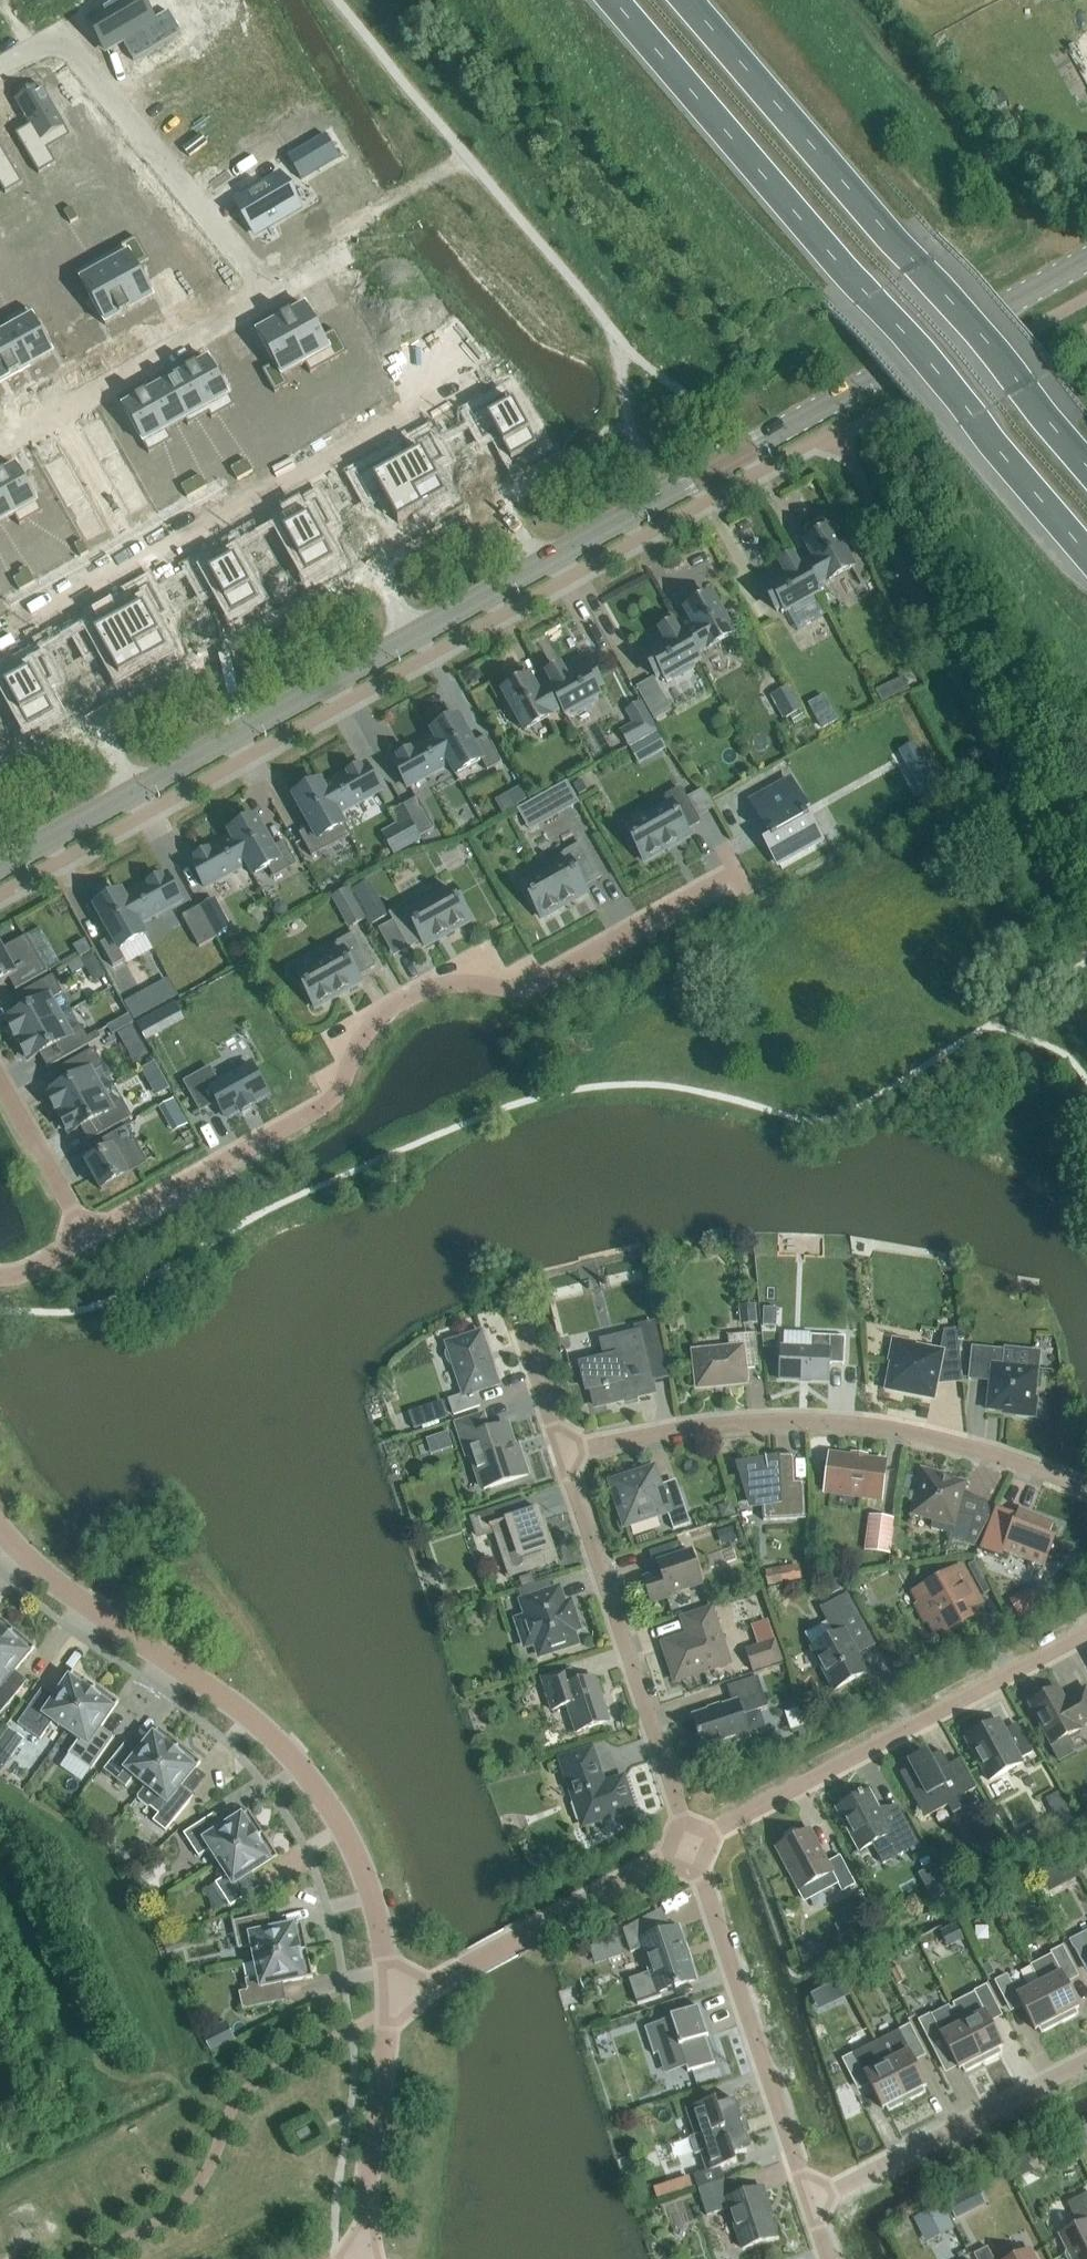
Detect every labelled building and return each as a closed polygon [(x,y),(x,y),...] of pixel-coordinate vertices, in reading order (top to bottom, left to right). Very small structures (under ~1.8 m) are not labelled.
[(89,21),(106,50),(122,41),(134,61),(181,33),(169,12),(153,21),(141,0),(124,0),(89,21)] [(1074,45),(1083,61),(1086,59),(1086,37),(1074,45)] [(31,125),(16,134),(39,174),(56,164),(48,150),(71,136),(40,85),(16,100),(31,125)] [(326,135),(288,158),(301,180),(339,157),(326,135)] [(6,194),(23,184),(0,145),(0,184),(6,194)] [(281,176),(236,202),(255,233),(300,207),(281,176)] [(72,207),(64,212),(71,223),(78,219),(72,207)] [(136,238),(100,258),(130,312),(154,299),(137,267),(149,260),(136,238)] [(100,258),(76,271),(106,325),(130,312),(100,258)] [(305,306),(281,319),(306,364),(305,364),(311,374),(348,353),(335,330),(323,337),(305,306)] [(28,308),(5,320),(10,330),(11,329),(32,367),(54,355),(28,308)] [(281,319),(257,333),(275,364),(263,371),(275,393),(289,386),(284,376),(305,364),(306,364),(281,319)] [(11,378),(32,367),(11,329),(10,330),(0,335),(0,359),(11,378)] [(11,378),(0,359),(0,384),(11,378)] [(209,359),(187,371),(210,413),(209,414),(212,418),(235,406),(209,359)] [(187,371),(166,383),(189,425),(209,414),(210,413),(187,371)] [(166,383),(145,394),(166,432),(167,431),(186,421),(188,425),(189,425),(166,383)] [(145,394),(123,407),(149,453),(172,441),(167,431),(166,432),(145,394)] [(508,394),(470,415),(484,439),(496,432),(512,460),(537,446),(508,394)] [(394,455),(393,456),(423,509),(424,509),(423,507),(446,494),(430,466),(443,459),(430,435),(416,443),(421,452),(399,464),(394,455)] [(393,456),(356,476),(369,500),(382,493),(399,523),(423,509),(393,456)] [(246,459),(238,464),(245,476),(253,471),(246,459)] [(238,464),(231,468),(238,480),(245,476),(238,464)] [(0,475),(0,486),(16,515),(15,516),(20,525),(43,512),(17,466),(0,475)] [(200,476),(192,480),(199,491),(207,487),(201,475),(200,476)] [(192,480),(181,486),(188,497),(199,491),(192,480)] [(15,516),(16,515),(0,486),(0,524),(15,516)] [(316,500),(279,521),(308,573),(333,559),(317,531),(330,524),(316,500)] [(810,551),(798,557),(816,589),(827,582),(827,583),(854,568),(850,560),(851,559),(841,541),(839,542),(832,529),(806,544),(810,551)] [(83,541),(75,545),(81,557),(89,552),(83,541)] [(797,556),(758,578),(777,611),(783,608),(786,614),(789,612),(798,628),(829,611),(819,595),(816,589),(798,557),(797,556)] [(205,562),(191,570),(205,594),(217,587),(233,615),(258,601),(235,558),(211,571),(205,562)] [(27,566),(19,571),(21,575),(28,586),(36,582),(27,566)] [(21,575),(13,579),(20,591),(28,586),(21,575)] [(137,598),(114,611),(144,664),(145,663),(144,661),(167,649),(151,620),(164,613),(148,585),(134,593),(137,598)] [(719,609),(712,596),(686,611),(690,618),(678,624),(696,656),(707,649),(708,650),(734,635),(730,627),(732,626),(721,608),(719,609)] [(114,611),(78,630),(90,654),(103,647),(120,677),(144,664),(114,611)] [(696,656),(678,624),(678,623),(638,645),(657,678),(663,675),(666,680),(674,676),(675,678),(693,668),(692,666),(699,662),(696,656)] [(0,676),(0,677),(29,728),(54,714),(38,686),(51,679),(38,655),(0,676)] [(602,688),(584,655),(544,677),(545,678),(563,710),(566,716),(574,712),(575,714),(593,704),(592,702),(600,697),(596,692),(602,688)] [(671,710),(653,677),(636,687),(654,720),(671,710)] [(563,710),(545,678),(534,685),(530,678),(503,692),(511,706),(509,707),(519,725),(521,724),(525,731),(552,717),(551,716),(563,710)] [(895,697),(889,684),(876,690),(882,703),(895,697)] [(771,696),(783,719),(803,708),(790,685),(771,696)] [(839,721),(824,696),(808,705),(822,730),(839,721)] [(655,730),(640,703),(627,710),(634,724),(621,731),(628,745),(655,730)] [(802,710),(791,717),(794,724),(806,717),(802,710)] [(432,732),(436,738),(450,764),(456,775),(482,761),(488,771),(501,763),(487,736),(473,744),(459,718),(432,732)] [(655,730),(628,745),(638,762),(665,747),(655,730)] [(450,764),(436,738),(392,761),(407,788),(450,764)] [(366,765),(324,788),(339,815),(380,792),(366,765)] [(931,767),(905,781),(915,798),(940,784),(931,767)] [(775,803),(758,812),(765,825),(767,830),(771,837),(765,840),(778,862),(820,838),(804,809),(806,808),(802,802),(789,780),(768,792),(775,803)] [(350,836),(339,815),(324,788),(321,782),(294,797),(311,827),(300,833),(312,856),(350,836)] [(519,787),(507,794),(514,807),(527,800),(519,787)] [(686,830),(699,822),(681,789),(649,806),(654,815),(627,830),(645,861),(668,849),(678,843),(690,836),(686,830)] [(418,799),(403,807),(410,820),(419,837),(434,829),(418,799)] [(230,832),(234,839),(248,865),(263,857),(274,877),(297,865),(284,841),(272,848),(256,818),(230,832)] [(421,840),(419,837),(410,820),(383,835),(395,856),(421,840)] [(248,865),(234,839),(191,862),(206,889),(248,865)] [(601,877),(582,844),(546,864),(551,872),(525,887),(542,918),(565,906),(575,901),(575,900),(587,893),(583,887),(601,877)] [(168,877),(126,900),(141,927),(183,903),(168,877)] [(340,913),(357,904),(348,888),(331,898),(340,913)] [(471,922),(453,890),(427,905),(422,896),(390,914),(409,948),(422,940),(426,947),(438,940),(438,941),(449,935),(448,934),(471,922)] [(147,938),(141,927),(126,900),(123,894),(96,909),(113,940),(103,946),(116,969),(127,962),(122,952),(147,938)] [(284,902),(281,902),(279,903),(277,904),(275,906),(275,908),(275,911),(276,913),(278,914),(280,915),(282,916),(285,915),(287,914),(288,912),(289,910),(289,907),(288,905),(286,903),(284,902)] [(363,910),(372,927),(385,919),(376,903),(363,910)] [(200,947),(217,938),(216,936),(208,921),(200,907),(183,917),(200,947)] [(221,914),(208,921),(216,936),(229,929),(221,914)] [(357,976),(374,967),(356,933),(320,953),(325,962),(299,977),(316,1008),(339,995),(339,996),(349,990),(361,983),(357,976)] [(1,948),(0,949),(0,984),(9,978),(16,990),(48,973),(27,936),(2,950),(1,948)] [(92,951),(85,939),(74,946),(80,957),(92,951)] [(107,976),(93,952),(81,959),(95,983),(107,976)] [(7,1020),(18,1040),(60,1016),(51,1000),(63,994),(53,976),(10,1000),(18,1014),(7,1020)] [(156,988),(165,1005),(179,997),(169,980),(156,988)] [(137,998),(124,1004),(135,1023),(147,1016),(137,998)] [(69,1032),(60,1016),(18,1040),(29,1060),(40,1054),(48,1068),(101,1038),(97,1032),(88,1037),(81,1026),(69,1032)] [(150,1017),(137,1025),(145,1039),(159,1032),(150,1017)] [(141,1042),(132,1026),(119,1034),(127,1049),(141,1042)] [(59,1114),(102,1090),(92,1073),(104,1066),(94,1049),(51,1073),(59,1087),(47,1093),(59,1114)] [(155,1062),(142,1069),(156,1095),(170,1088),(155,1062)] [(210,1068),(185,1082),(201,1110),(216,1101),(225,1117),(240,1108),(242,1112),(254,1105),(252,1101),(267,1093),(252,1065),(219,1083),(210,1068)] [(111,1106),(102,1090),(59,1114),(70,1134),(82,1127),(89,1141),(132,1117),(123,1100),(111,1106)] [(181,1114),(173,1099),(159,1107),(167,1122),(181,1114)] [(102,1156),(87,1164),(102,1190),(128,1176),(127,1174),(139,1168),(131,1154),(140,1149),(128,1126),(95,1144),(102,1156)] [(739,1306),(741,1322),(756,1320),(754,1305),(739,1306)] [(765,1308),(764,1326),(780,1327),(780,1308),(765,1308)] [(670,1322),(671,1331),(679,1330),(679,1321),(670,1322)] [(592,1389),(596,1407),(654,1393),(647,1366),(663,1362),(653,1323),(636,1327),(638,1333),(602,1342),(606,1359),(581,1365),(587,1390),(592,1389)] [(962,1372),(957,1329),(944,1330),(940,1353),(914,1348),(915,1345),(895,1341),(891,1361),(894,1362),(889,1388),(932,1397),(936,1374),(962,1372)] [(481,1332),(447,1343),(448,1348),(446,1353),(446,1358),(449,1362),(453,1364),(463,1395),(449,1400),(454,1415),(480,1406),(475,1392),(498,1384),(481,1332)] [(728,1335),(729,1348),(694,1352),(697,1387),(746,1382),(745,1369),(760,1367),(756,1332),(728,1335)] [(844,1364),(846,1336),(811,1335),(810,1348),(781,1347),(780,1379),(829,1381),(829,1364),(844,1364)] [(1035,1398),(1038,1369),(1002,1365),(1004,1350),(972,1346),(968,1379),(990,1382),(987,1410),(1016,1413),(1016,1416),(1036,1418),(1038,1398),(1035,1398)] [(432,1425),(449,1419),(444,1403),(426,1409),(432,1425)] [(483,1414),(456,1423),(466,1457),(472,1454),(484,1489),(528,1475),(521,1453),(515,1455),(505,1425),(489,1430),(483,1414)] [(806,1519),(804,1482),(795,1482),(794,1455),(776,1455),(776,1462),(768,1463),(766,1458),(738,1466),(745,1488),(753,1488),(754,1504),(763,1504),(763,1520),(806,1519)] [(885,1462),(831,1455),(826,1491),(881,1499),(885,1462)] [(662,1496),(654,1469),(612,1483),(626,1525),(667,1511),(673,1529),(690,1524),(679,1490),(662,1496)] [(913,1514),(933,1519),(931,1528),(952,1534),(950,1541),(968,1545),(975,1517),(957,1513),(965,1484),(941,1477),(942,1474),(922,1469),(916,1489),(919,1490),(913,1514)] [(558,1564),(540,1510),(525,1514),(521,1501),(525,1500),(524,1499),(469,1517),(469,1518),(484,1513),(506,1577),(555,1561),(556,1565),(558,1564)] [(731,1502),(718,1506),(722,1519),(736,1514),(731,1502)] [(1054,1523),(1019,1510),(1003,1551),(1044,1566),(1055,1539),(1048,1537),(1054,1523)] [(890,1554),(895,1518),(869,1515),(864,1551),(890,1554)] [(985,1534),(1001,1540),(1007,1521),(993,1515),(985,1534)] [(735,1540),(731,1527),(716,1532),(721,1545),(735,1540)] [(643,1579),(651,1603),(670,1596),(670,1594),(702,1583),(691,1552),(683,1555),(679,1542),(649,1552),(654,1566),(658,1564),(661,1573),(643,1579)] [(966,1566),(981,1595),(988,1591),(973,1563),(966,1566)] [(801,1581),(799,1568),(766,1574),(769,1587),(801,1581)] [(934,1596),(916,1606),(924,1622),(929,1619),(938,1635),(961,1623),(959,1619),(970,1613),(969,1609),(981,1603),(962,1568),(929,1586),(934,1596)] [(519,1579),(523,1588),(534,1585),(531,1575),(519,1579)] [(573,1631),(579,1629),(570,1603),(564,1605),(559,1589),(553,1591),(549,1580),(534,1585),(523,1588),(518,1590),(528,1622),(522,1624),(520,1629),(524,1642),(530,1645),(536,1643),(540,1656),(577,1644),(573,1631)] [(840,1590),(836,1582),(827,1587),(832,1595),(840,1590)] [(834,1690),(867,1672),(858,1654),(875,1645),(848,1594),(820,1608),(835,1636),(812,1648),(834,1690)] [(691,1637),(665,1645),(677,1679),(727,1662),(710,1611),(685,1619),(691,1637)] [(14,1630),(0,1618),(0,1646),(14,1630)] [(35,1647),(14,1630),(0,1646),(0,1715),(27,1682),(28,1682),(28,1681),(15,1671),(35,1647)] [(783,1661),(775,1639),(745,1650),(753,1672),(783,1661)] [(576,1733),(610,1722),(595,1677),(576,1684),(571,1668),(541,1678),(552,1710),(567,1705),(576,1733)] [(66,1730),(96,1686),(74,1671),(56,1696),(42,1687),(42,1688),(17,1724),(40,1740),(53,1721),(66,1730)] [(734,1704),(694,1717),(704,1749),(731,1740),(732,1742),(734,1743),(744,1739),(745,1737),(745,1736),(748,1734),(742,1715),(767,1707),(757,1677),(728,1686),(734,1704)] [(101,1727),(118,1702),(96,1686),(66,1730),(79,1739),(68,1754),(91,1770),(114,1737),(115,1736),(101,1727)] [(1086,1723),(1086,1690),(1086,1688),(1072,1696),(1072,1697),(1065,1701),(1058,1688),(1029,1704),(1051,1745),(1081,1729),(1079,1727),(1086,1723)] [(801,1707),(785,1712),(791,1731),(807,1726),(801,1707)] [(999,1720),(966,1738),(989,1781),(1022,1763),(1020,1759),(1033,1752),(1020,1728),(1007,1735),(999,1720)] [(146,1786),(180,1745),(158,1728),(139,1751),(126,1741),(126,1742),(104,1769),(125,1787),(134,1776),(146,1786)] [(11,1757),(23,1739),(9,1729),(0,1742),(0,1750),(11,1757)] [(554,1743),(547,1745),(550,1754),(556,1752),(554,1743)] [(181,1786),(201,1762),(180,1745),(146,1786),(158,1796),(149,1806),(158,1814),(153,1821),(165,1831),(193,1797),(194,1797),(194,1796),(181,1786)] [(634,1809),(623,1778),(604,1784),(592,1749),(561,1759),(574,1799),(571,1804),(577,1820),(582,1823),(583,1826),(634,1809)] [(949,1766),(941,1751),(901,1774),(925,1819),(948,1806),(952,1815),(970,1805),(965,1795),(976,1789),(961,1759),(949,1766)] [(1054,1796),(1064,1813),(1077,1805),(1067,1788),(1054,1796)] [(888,1826),(869,1790),(836,1809),(859,1851),(872,1844),(883,1864),(919,1844),(904,1817),(888,1826)] [(218,1862),(263,1834),(248,1811),(223,1827),(214,1813),(213,1814),(184,1833),(198,1856),(210,1849),(218,1862)] [(1049,1821),(1057,1836),(1077,1826),(1068,1811),(1049,1821)] [(799,1833),(794,1831),(786,1835),(785,1840),(786,1842),(779,1846),(789,1864),(786,1865),(800,1890),(832,1873),(842,1892),(855,1884),(840,1856),(828,1862),(823,1853),(822,1853),(819,1848),(817,1849),(807,1831),(800,1835),(799,1833)] [(252,1873),(278,1857),(263,1834),(218,1862),(227,1875),(215,1883),(230,1906),(260,1887),(260,1888),(261,1887),(252,1873)] [(547,1861),(544,1857),(538,1857),(535,1861),(536,1866),(541,1869),(546,1866),(547,1861)] [(1053,1869),(1041,1876),(1049,1891),(1080,1875),(1072,1859),(1053,1869)] [(949,1890),(935,1865),(919,1874),(932,1899),(949,1890)] [(128,1882),(138,1899),(148,1893),(138,1876),(128,1882)] [(161,1904),(152,1910),(157,1918),(166,1912),(161,1904)] [(307,1950),(302,1923),(272,1930),(268,1913),(267,1914),(233,1921),(239,1948),(252,1946),(255,1961),(307,1950)] [(643,1948),(651,1971),(629,1979),(638,2004),(662,1996),(660,1992),(695,1980),(678,1928),(658,1935),(651,1915),(623,1930),(631,1952),(643,1948)] [(948,1944),(961,1937),(955,1924),(941,1931),(948,1944)] [(1059,1937),(1054,1928),(1045,1933),(1050,1942),(1059,1937)] [(625,1955),(617,1933),(590,1948),(596,1964),(625,1955)] [(1071,1941),(1084,1967),(1086,1965),(1086,1933),(1071,1941)] [(165,1953),(182,1947),(178,1936),(162,1942),(165,1953)] [(807,1945),(796,1951),(803,1964),(814,1958),(807,1945)] [(1050,1952),(1052,1956),(1032,1966),(1032,1965),(1030,1965),(1040,1984),(1060,2024),(1078,2014),(1076,2009),(1079,2007),(1064,1977),(1076,1971),(1063,1945),(1050,1952)] [(283,1983),(313,1977),(307,1950),(255,1961),(258,1976),(245,1979),(247,1990),(239,1992),(243,2010),(286,2001),(287,2001),(283,1983)] [(989,1960),(981,1964),(988,1977),(995,1973),(989,1960)] [(893,1979),(884,1963),(877,1967),(886,1983),(893,1979)] [(899,1967),(890,1971),(896,1983),(905,1979),(899,1967)] [(1060,2024),(1040,1984),(1029,1989),(1027,1986),(1025,1984),(1022,1983),(1019,1983),(1016,1983),(1016,1982),(1012,1984),(1007,1974),(995,1981),(1008,2006),(1020,2000),(1035,2030),(1039,2028),(1042,2033),(1060,2024)] [(850,1996),(842,1979),(832,1984),(840,2001),(850,1996)] [(987,1985),(974,1991),(976,1994),(966,2000),(975,2017),(963,2023),(984,2063),(1002,2053),(999,2049),(1003,2047),(987,2017),(1000,2010),(987,1985)] [(984,2063),(963,2023),(955,2007),(951,2009),(949,2006),(931,2015),(931,2013),(918,2020),(931,2046),(944,2039),(959,2069),(963,2067),(965,2072),(984,2063)] [(706,2036),(709,2035),(699,2007),(671,2016),(671,2018),(645,2027),(654,2055),(662,2052),(664,2056),(666,2061),(670,2064),(676,2065),(681,2065),(685,2063),(688,2072),(715,2063),(706,2036)] [(236,2041),(226,2021),(202,2033),(212,2053),(236,2041)] [(910,2024),(898,2030),(876,2041),(907,2102),(926,2093),(923,2088),(927,2086),(911,2056),(924,2049),(910,2024)] [(907,2102),(876,2041),(842,2059),(855,2085),(867,2078),(883,2108),(886,2107),(889,2111),(907,2102)] [(735,2177),(725,2181),(720,2167),(737,2162),(735,2156),(752,2150),(735,2100),(718,2105),(716,2099),(687,2109),(696,2136),(689,2138),(695,2155),(701,2153),(707,2172),(694,2176),(699,2190),(707,2216),(729,2208),(743,2249),(777,2237),(767,2209),(770,2208),(763,2187),(741,2194),(735,2177)] [(314,2140),(308,2128),(296,2134),(303,2146),(314,2140)] [(1072,2135),(1080,2152),(1086,2148),(1086,2140),(1082,2129),(1072,2135)] [(690,2178),(654,2189),(657,2200),(693,2188),(690,2178)] [(1068,2203),(1079,2224),(1061,2233),(1069,2249),(1067,2250),(1065,2254),(1067,2258),(1086,2258),(1086,2193),(1068,2203)] [(955,2199),(946,2203),(956,2221),(964,2216),(955,2199)] [(954,2228),(942,2204),(921,2214),(933,2239),(954,2228)] [(987,2247),(974,2254),(977,2258),(994,2258),(987,2247)] [(1030,2249),(1010,2258),(1035,2258),(1030,2249)]
